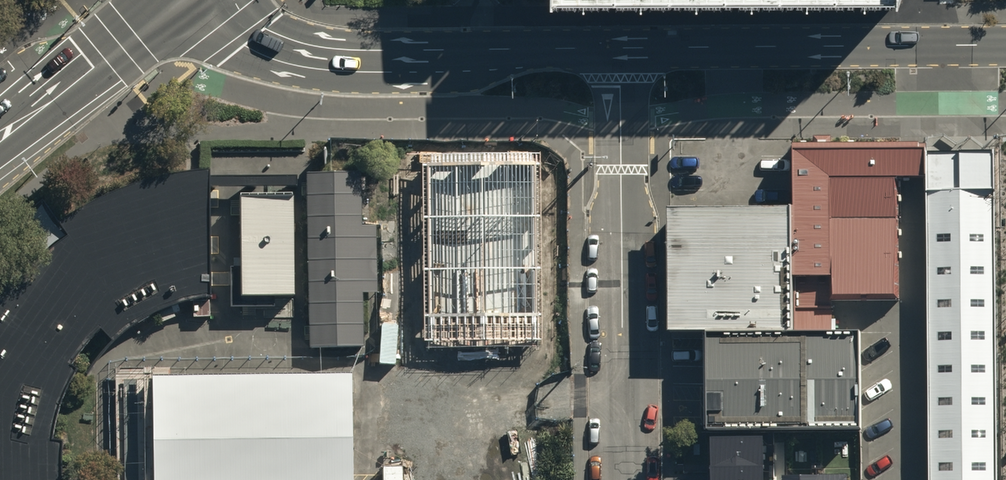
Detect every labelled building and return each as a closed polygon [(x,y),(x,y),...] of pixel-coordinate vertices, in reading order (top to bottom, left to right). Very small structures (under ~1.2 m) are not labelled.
[(898,295),(898,177),(926,177),(926,141),(792,142),(793,333),(834,333),(834,295),(898,295)] [(929,153),(930,479),(998,479),(996,153),(929,153)] [(395,165),(395,218),(495,218),(542,218),(542,165),(395,165)] [(365,175),(309,175),(310,351),(366,351),(365,175)] [(59,479),(59,460),(60,442),(52,440),(56,421),(63,397),(76,370),(71,366),(85,346),(98,329),(112,342),(129,328),(149,316),(166,310),(187,303),(209,300),(205,178),(185,179),(170,181),(144,187),(122,193),(97,203),(83,210),(67,219),(53,229),(62,243),(17,282),(3,272),(0,275),(0,479),(59,479)] [(294,298),(292,194),(240,195),(241,267),(229,267),(229,307),(271,307),(271,298),(294,298)] [(792,210),(670,211),(672,333),(708,333),(793,333),(792,210)] [(542,218),(495,218),(496,303),(544,302),(542,218)] [(517,309),(394,310),(394,359),(517,358),(517,309)] [(793,333),(708,333),(709,430),(862,430),(862,333),(834,333),(793,333)] [(125,379),(125,479),(352,479),(351,378),(125,379)] [(717,444),(717,479),(769,479),(769,443),(717,444)]
